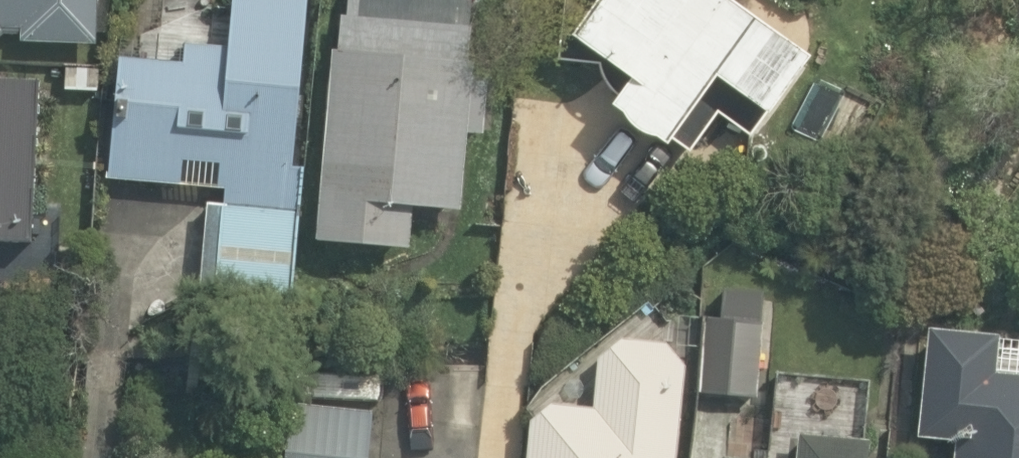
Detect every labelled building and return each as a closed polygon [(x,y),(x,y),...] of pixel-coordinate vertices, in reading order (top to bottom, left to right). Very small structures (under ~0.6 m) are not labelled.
[(88,52),(90,0),(0,0),(0,49),(88,52)] [(294,0),(222,0),(218,32),(162,26),(158,61),(115,57),(101,186),(213,199),(203,286),(277,294),(292,167),(275,165),(294,0)] [(561,35),(622,76),(601,107),(683,162),(716,112),(752,136),(810,49),(736,0),(555,0),(575,13),(561,35)] [(474,19),(326,8),(308,243),(408,250),(411,204),(460,207),(474,19)] [(0,82),(0,239),(31,242),(44,85),(0,82)] [(752,320),(704,315),(696,389),(744,394),(752,320)] [(922,324),(912,436),(952,440),(950,457),(1018,457),(1018,373),(992,370),(996,331),(922,324)] [(685,343),(592,334),(584,411),(530,406),(525,457),(673,457),(685,343)] [(720,454),(720,457),(861,457),(866,385),(773,379),(767,457),(720,454)] [(293,395),(283,457),(364,457),(372,407),(293,395)]
